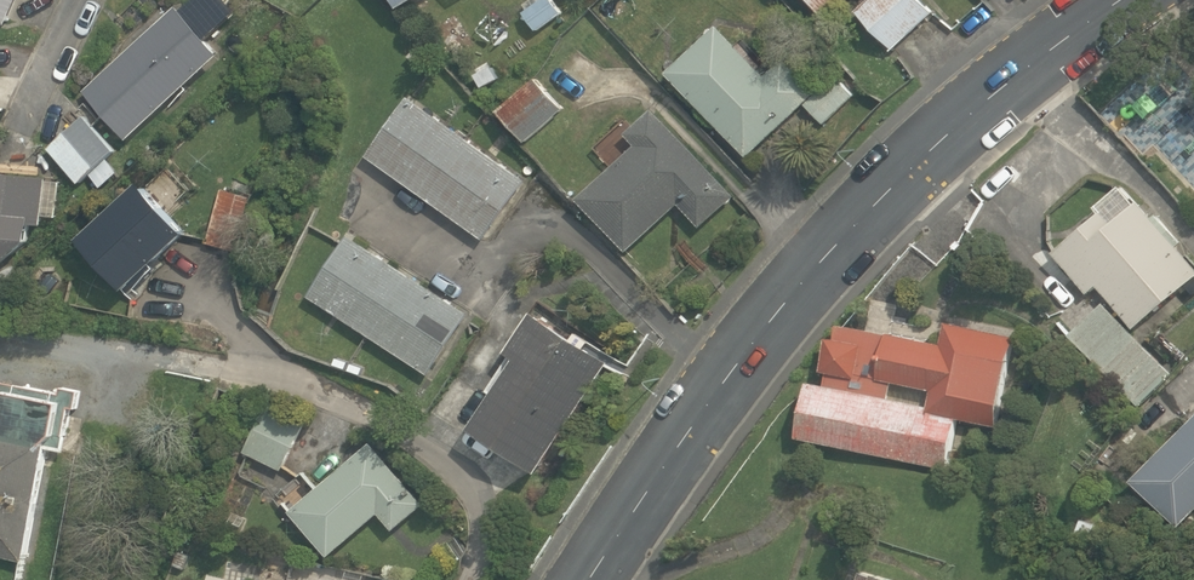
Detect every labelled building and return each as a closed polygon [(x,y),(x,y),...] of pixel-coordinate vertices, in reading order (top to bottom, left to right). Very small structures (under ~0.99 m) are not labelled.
[(10,22),(20,0),(0,0),(0,17),(10,22)] [(563,11),(555,0),(540,0),(523,11),(536,29),(563,11)] [(824,14),(839,0),(812,0),(824,14)] [(932,13),(921,0),(870,0),(858,12),(892,50),(932,13)] [(128,138),(222,51),(177,3),(84,90),(128,138)] [(721,22),(669,69),(747,154),(804,102),(818,90),(785,55),(766,72),(721,22)] [(1176,55),(1109,113),(1193,208),(1193,75),(1176,55)] [(835,74),(818,90),(804,102),(825,123),(855,93),(835,74)] [(527,141),(564,108),(534,75),(497,109),(527,141)] [(407,94),(367,154),(483,238),(526,179),(407,94)] [(701,226),(735,195),(654,106),(625,131),(636,143),(578,195),(627,249),(679,203),(701,226)] [(116,148),(85,113),(47,147),(80,183),(91,174),(102,186),(120,170),(107,156),(116,148)] [(47,177),(0,172),(0,263),(29,241),(30,223),(43,225),(47,177)] [(188,227),(143,178),(81,235),(127,286),(188,227)] [(1193,278),(1193,262),(1178,244),(1182,241),(1158,213),(1154,216),(1140,198),(1130,206),(1115,187),(1094,203),(1099,210),(1054,249),(1088,292),(1097,284),(1134,327),(1193,278)] [(347,233),(306,293),(429,373),(468,311),(347,233)] [(1171,373),(1104,300),(1069,332),(1139,404),(1171,373)] [(539,469),(612,361),(588,345),(593,338),(580,328),(575,335),(534,307),(508,348),(518,354),(472,425),(539,469)] [(957,415),(1000,424),(1016,336),(947,321),(943,341),(888,330),(887,333),(839,321),(836,333),(830,333),(823,368),(826,369),(824,382),(808,378),(806,390),(797,434),(948,467),(957,415)] [(49,446),(63,449),(70,406),(78,407),(80,389),(62,385),(61,391),(0,381),(0,554),(27,559),(49,446)] [(282,469),(305,423),(267,404),(245,450),(282,469)] [(1133,476),(1180,524),(1193,511),(1193,414),(1133,476)] [(425,503),(371,440),(290,509),(329,555),(380,511),(394,528),(425,503)] [(861,568),(857,579),(903,579),(861,568)] [(212,570),(210,579),(252,579),(212,570)]
